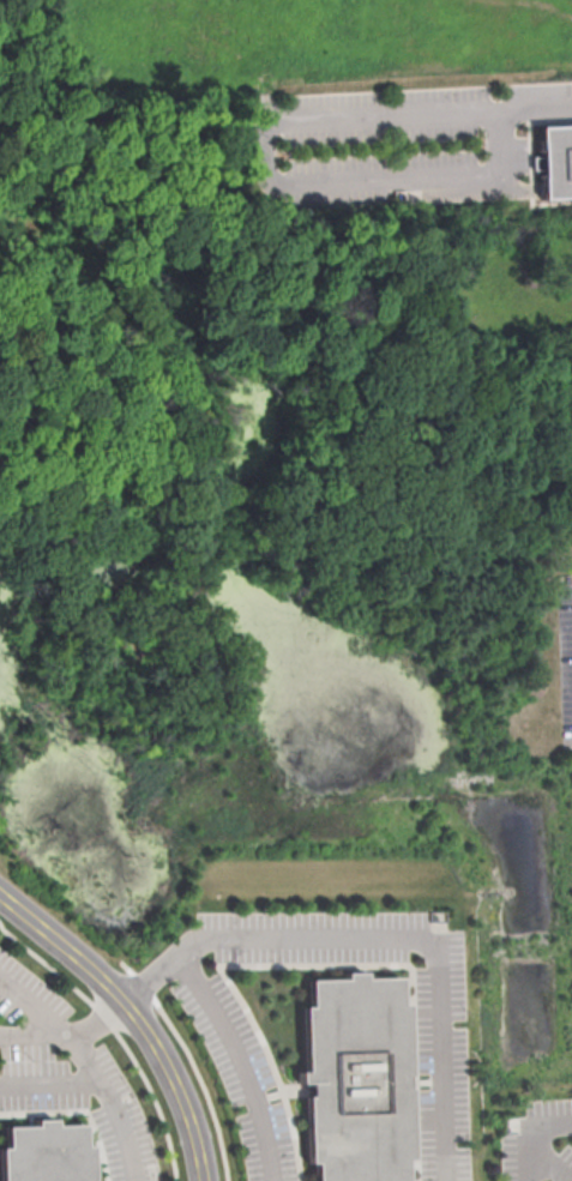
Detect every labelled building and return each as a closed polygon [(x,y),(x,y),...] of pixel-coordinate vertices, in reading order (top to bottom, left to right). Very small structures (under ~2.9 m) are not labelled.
[(530,129),(571,127),(571,197),(532,199),(530,129)] [(393,1162),(394,1180),(304,1180),(303,1163),(297,1163),(293,1008),(299,1010),(299,983),(332,982),(332,975),(351,974),(351,982),(386,978),(389,1007),(395,1007),(402,1162),(393,1162)] [(78,1149),(79,1180),(0,1180),(0,1129),(23,1129),(23,1123),(41,1122),(41,1131),(71,1128),(73,1149),(78,1149)]
